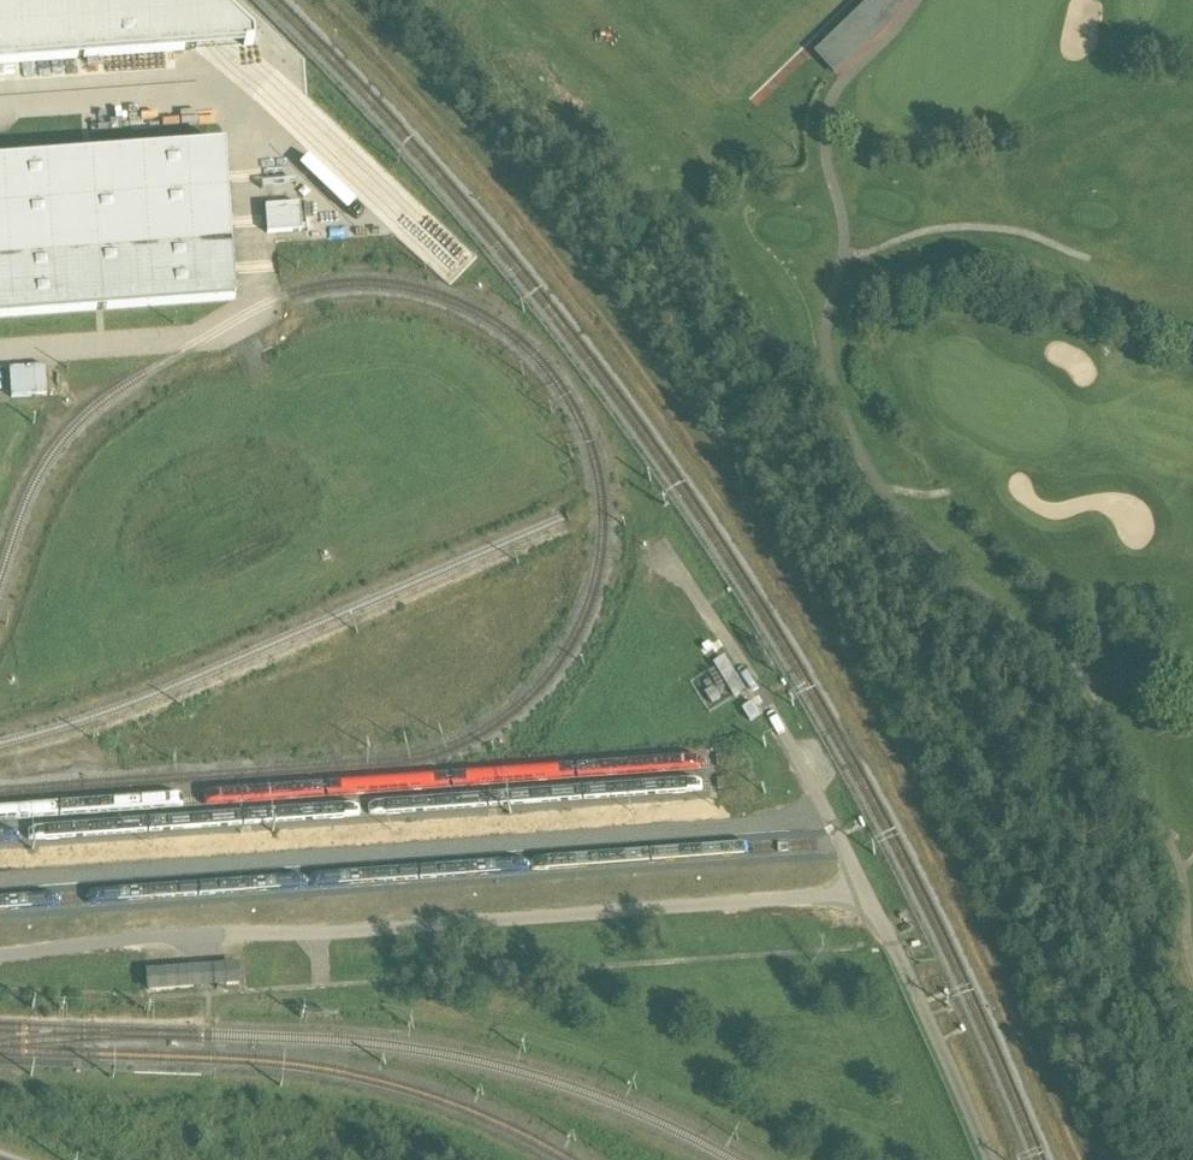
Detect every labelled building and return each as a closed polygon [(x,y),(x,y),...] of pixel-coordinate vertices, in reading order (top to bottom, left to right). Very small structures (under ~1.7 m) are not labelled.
[(255,29),(223,0),(0,0),(0,62),(208,47),(221,46),(256,43),(255,29)] [(830,76),(854,96),(934,0),(894,0),(830,76)] [(0,163),(0,317),(234,299),(223,146),(0,163)] [(265,211),(267,233),(300,231),(298,208),(265,211)] [(47,366),(10,367),(11,396),(48,395),(47,366)] [(715,664),(738,695),(750,686),(728,655),(715,664)] [(237,967),(145,974),(147,997),(238,990),(237,967)]
